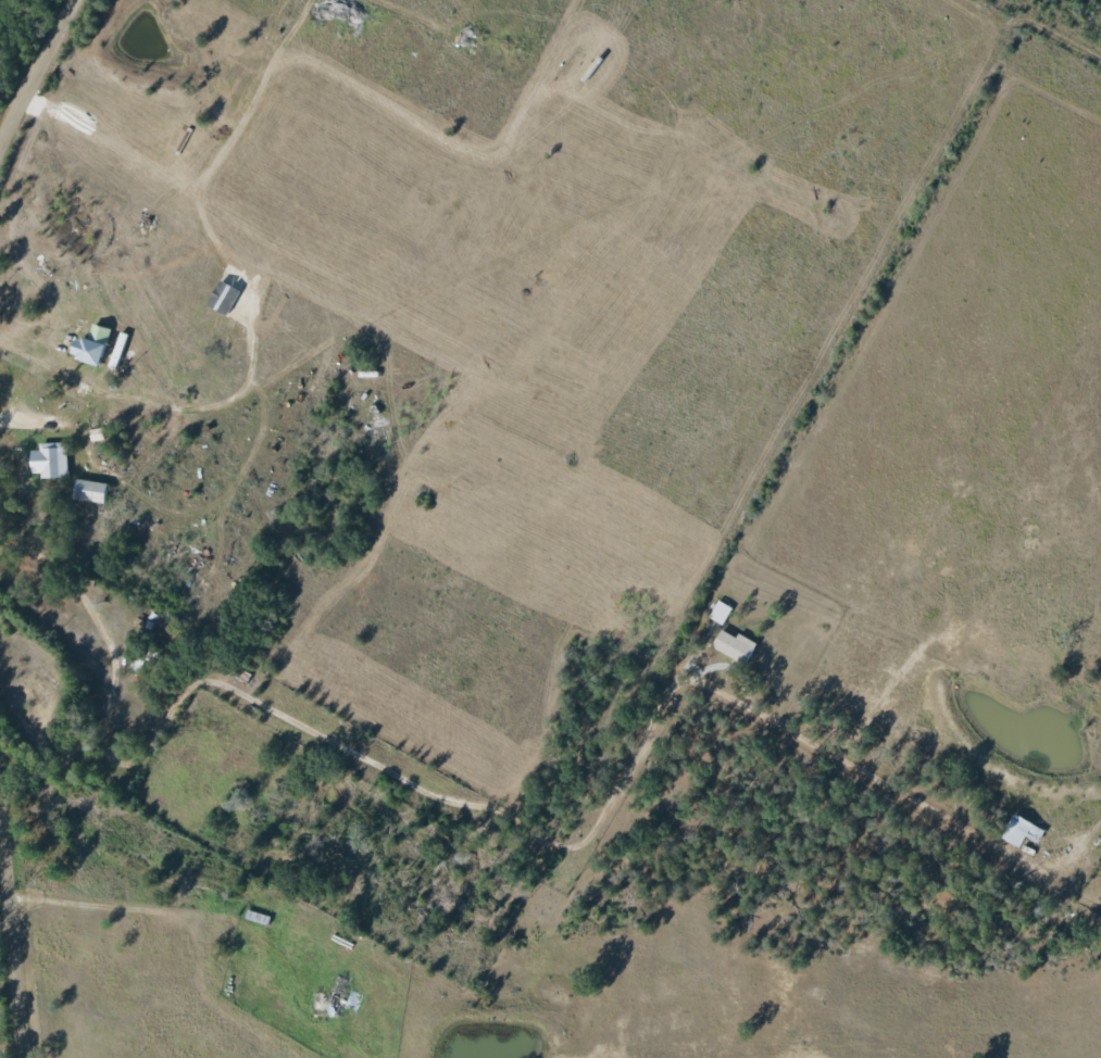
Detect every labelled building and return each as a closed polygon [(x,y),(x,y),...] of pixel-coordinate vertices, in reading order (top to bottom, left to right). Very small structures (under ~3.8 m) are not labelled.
[(96,364),(102,342),(105,343),(109,329),(91,323),(86,340),(72,336),(66,356),(96,364)] [(29,473),(40,473),(40,478),(66,477),(64,443),(37,444),(38,450),(28,450),(29,473)] [(104,482),(73,479),(71,499),(102,502),(104,482)] [(731,606),(716,600),(708,618),(723,624),(731,606)] [(755,642),(737,634),(736,637),(719,630),(711,648),(746,663),(755,642)] [(1043,830),(1012,814),(999,838),(1018,848),(1023,836),(1037,843),(1043,830)]
